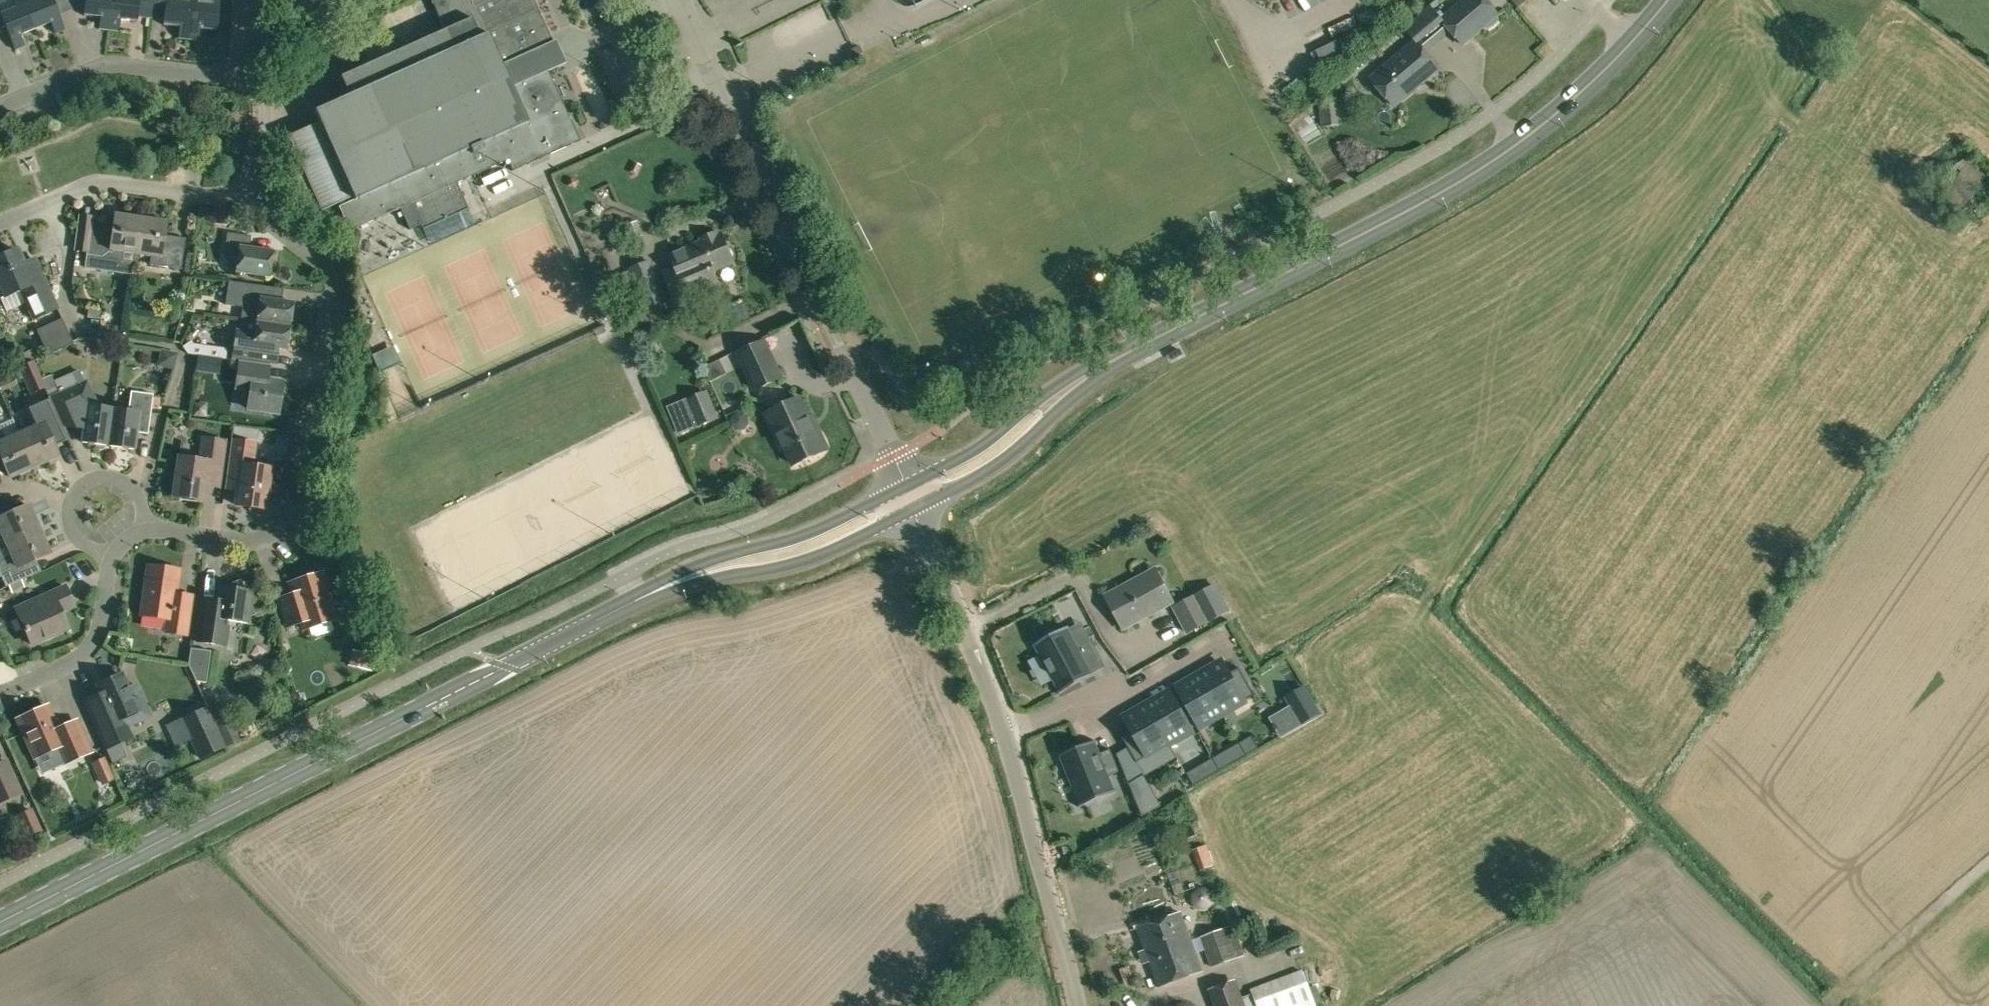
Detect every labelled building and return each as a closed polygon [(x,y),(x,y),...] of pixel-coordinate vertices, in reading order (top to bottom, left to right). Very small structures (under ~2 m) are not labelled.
[(24,0),(13,0),(16,7),(0,13),(0,14),(14,49),(24,45),(20,34),(35,27),(24,0)] [(35,27),(50,21),(54,33),(65,28),(53,0),(24,0),(35,27)] [(112,0),(85,0),(83,15),(100,17),(99,29),(108,30),(112,0)] [(108,30),(119,31),(120,19),(137,21),(137,16),(150,17),(152,0),(112,0),(108,30)] [(150,17),(163,19),(163,24),(180,26),(178,38),(188,39),(193,0),(152,0),(150,17)] [(188,39),(198,40),(199,28),(217,30),(220,0),(193,0),(188,39)] [(456,182),(508,159),(513,170),(580,139),(549,70),(563,64),(557,51),(534,0),(432,0),(445,29),(340,76),(348,94),(314,109),(319,121),(287,135),(298,159),(283,165),(304,213),(319,207),(321,210),(352,196),(354,198),(338,205),(349,230),(401,207),(410,229),(420,224),(423,230),(469,209),(456,182)] [(1418,15),(1439,40),(1452,30),(1463,43),(1498,13),(1487,0),(1464,0),(1442,19),(1431,5),(1418,15)] [(1416,40),(1370,79),(1393,106),(1439,67),(1425,52),(1439,40),(1417,15),(1405,27),(1416,40)] [(860,45),(852,49),(855,56),(864,52),(860,45)] [(77,242),(76,251),(87,252),(87,256),(85,268),(133,275),(134,266),(136,254),(141,217),(115,214),(113,228),(92,225),(92,224),(89,243),(77,242)] [(141,217),(136,254),(151,256),(150,265),(181,269),(186,238),(165,235),(167,221),(141,217)] [(671,254),(678,270),(667,275),(671,287),(678,303),(720,285),(713,270),(734,261),(733,259),(735,254),(732,248),(727,246),(721,232),(718,234),(717,231),(701,238),(702,240),(671,254)] [(270,276),(273,251),(249,248),(251,236),(227,233),(224,256),(237,258),(235,271),(270,276)] [(7,311),(26,302),(33,318),(57,307),(36,257),(23,263),(17,249),(0,256),(0,284),(5,296),(1,298),(7,311)] [(611,278),(611,279),(626,316),(645,309),(645,310),(668,301),(652,260),(629,269),(629,271),(611,278)] [(257,321),(290,326),(293,302),(263,298),(265,286),(229,281),(226,304),(242,307),(240,318),(241,318),(257,321)] [(745,303),(726,312),(733,328),(750,319),(745,303)] [(103,319),(104,309),(89,307),(88,317),(103,319)] [(48,354),(73,343),(62,318),(37,329),(48,354)] [(257,321),(241,318),(239,330),(237,330),(233,355),(276,361),(278,349),(286,350),(290,326),(257,321)] [(782,377),(765,341),(738,353),(755,389),(782,377)] [(390,368),(407,368),(407,352),(390,353),(390,368)] [(44,386),(41,379),(32,361),(20,366),(32,391),(44,386)] [(240,361),(237,381),(252,383),(248,408),(278,412),(282,383),(267,381),(269,365),(240,361)] [(52,377),(42,381),(63,426),(85,429),(83,442),(108,446),(113,409),(99,407),(87,381),(60,393),(52,377)] [(709,388),(687,398),(699,426),(721,417),(709,388)] [(153,397),(153,394),(132,391),(132,393),(127,392),(126,399),(131,400),(129,411),(113,409),(108,446),(134,449),(137,433),(148,434),(152,406),(159,407),(160,398),(153,397)] [(69,438),(63,426),(50,399),(25,410),(32,427),(19,433),(35,466),(58,455),(54,445),(69,438)] [(808,419),(799,399),(766,413),(783,449),(786,447),(794,465),(823,451),(822,449),(827,447),(813,417),(808,419)] [(19,433),(14,421),(1,427),(0,425),(0,470),(6,467),(10,476),(35,466),(19,433)] [(234,427),(232,436),(258,440),(259,430),(234,427)] [(219,489),(226,441),(203,438),(200,460),(180,457),(174,497),(203,501),(205,487),(219,489)] [(242,442),(232,440),(225,489),(238,491),(236,504),(265,508),(271,468),(255,466),(258,444),(242,442)] [(39,528),(29,505),(6,515),(0,503),(0,530),(6,543),(39,528)] [(6,543),(12,556),(0,561),(0,573),(6,586),(32,575),(27,562),(50,552),(39,528),(39,529),(6,543)] [(315,550),(326,552),(329,537),(318,535),(315,550)] [(188,634),(193,596),(177,594),(180,570),(148,566),(142,614),(168,618),(166,631),(188,634)] [(1123,629),(1173,602),(1156,569),(1105,596),(1123,629)] [(304,629),(309,627),(339,617),(324,572),(289,583),(293,594),(279,599),(287,626),(302,622),(304,629)] [(241,579),(231,584),(231,588),(219,586),(217,605),(204,603),(198,641),(226,645),(229,620),(248,623),(249,617),(256,614),(251,602),(253,591),(246,590),(241,579)] [(1231,610),(1217,583),(1172,607),(1186,634),(1211,621),(1231,610)] [(19,615),(20,616),(32,644),(69,628),(59,606),(72,600),(66,585),(32,600),(35,608),(19,615)] [(1034,645),(1060,694),(1094,675),(1067,627),(1034,645)] [(196,680),(207,682),(211,650),(191,648),(189,664),(196,680)] [(354,650),(350,665),(369,670),(370,668),(374,669),(376,659),(372,658),(372,655),(354,650)] [(1230,672),(1222,657),(1197,671),(1224,717),(1249,703),(1246,699),(1254,695),(1238,667),(1230,672)] [(1224,717),(1197,671),(1173,685),(1200,731),(1224,717)] [(127,727),(152,716),(137,683),(129,686),(121,672),(98,682),(109,706),(97,712),(109,738),(128,729),(127,727)] [(1299,725),(1318,714),(1302,687),(1283,698),(1299,725)] [(1191,729),(1170,693),(1147,706),(1168,743),(1191,729)] [(207,705),(226,747),(234,743),(214,702),(207,705)] [(65,763),(90,751),(77,720),(58,729),(48,705),(18,718),(35,757),(58,747),(65,763)] [(199,759),(226,747),(207,705),(180,718),(199,759)] [(1168,743),(1147,706),(1126,718),(1132,729),(1122,735),(1136,761),(1168,743)] [(1252,736),(1240,743),(1246,754),(1258,747),(1252,736)] [(1095,743),(1063,754),(1082,806),(1113,794),(1107,777),(1118,773),(1111,752),(1099,756),(1095,743)] [(1245,755),(1239,743),(1226,751),(1232,762),(1245,755)] [(127,758),(121,745),(110,750),(109,750),(114,764),(127,758)] [(1219,770),(1212,759),(1200,766),(1206,777),(1219,770)] [(20,792),(7,761),(0,763),(0,800),(20,792)] [(102,785),(116,779),(111,768),(97,774),(102,785)] [(1142,775),(1129,783),(1141,816),(1160,805),(1142,775)] [(41,830),(31,808),(16,815),(26,837),(41,830)] [(1122,862),(1130,879),(1167,861),(1159,844),(1122,862)] [(1208,844),(1206,844),(1192,850),(1200,870),(1215,864),(1208,844)] [(1202,971),(1196,953),(1191,941),(1181,913),(1138,928),(1159,987),(1202,971)] [(1233,924),(1200,937),(1211,968),(1245,956),(1233,924)] [(1303,970),(1251,989),(1257,1005),(1316,1005),(1303,970)] [(1238,990),(1235,981),(1209,990),(1215,1005),(1244,1005),(1238,990)]
